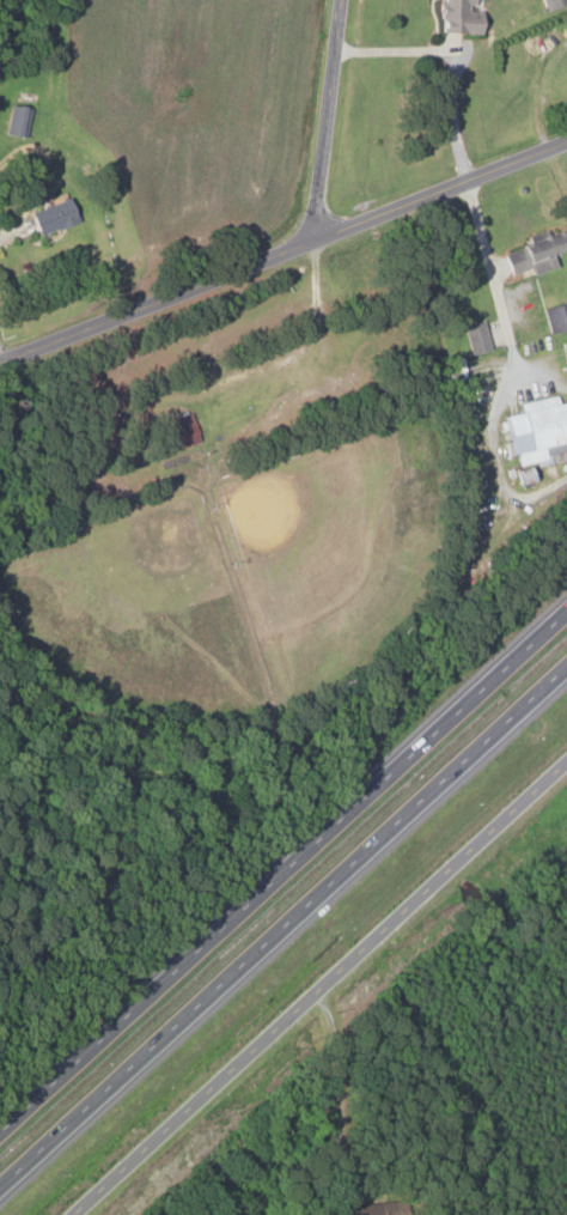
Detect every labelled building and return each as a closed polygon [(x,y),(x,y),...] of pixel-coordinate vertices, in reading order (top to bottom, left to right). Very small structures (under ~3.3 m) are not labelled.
[(480,11),(469,11),(469,0),(434,0),(432,31),(479,33),(480,11)] [(566,2),(566,0),(538,0),(541,10),(566,2)] [(22,138),(29,109),(10,104),(2,133),(22,138)] [(25,213),(33,236),(75,221),(66,197),(25,213)] [(563,231),(498,251),(506,275),(528,268),(530,274),(554,267),(550,254),(566,249),(566,243),(563,231)] [(566,328),(566,301),(540,307),(547,332),(566,328)] [(488,348),(480,320),(460,325),(468,354),(488,348)] [(518,411),(499,415),(507,455),(514,453),(516,465),(534,461),(535,465),(566,459),(566,401),(555,403),(554,395),(517,403),(518,411)]
